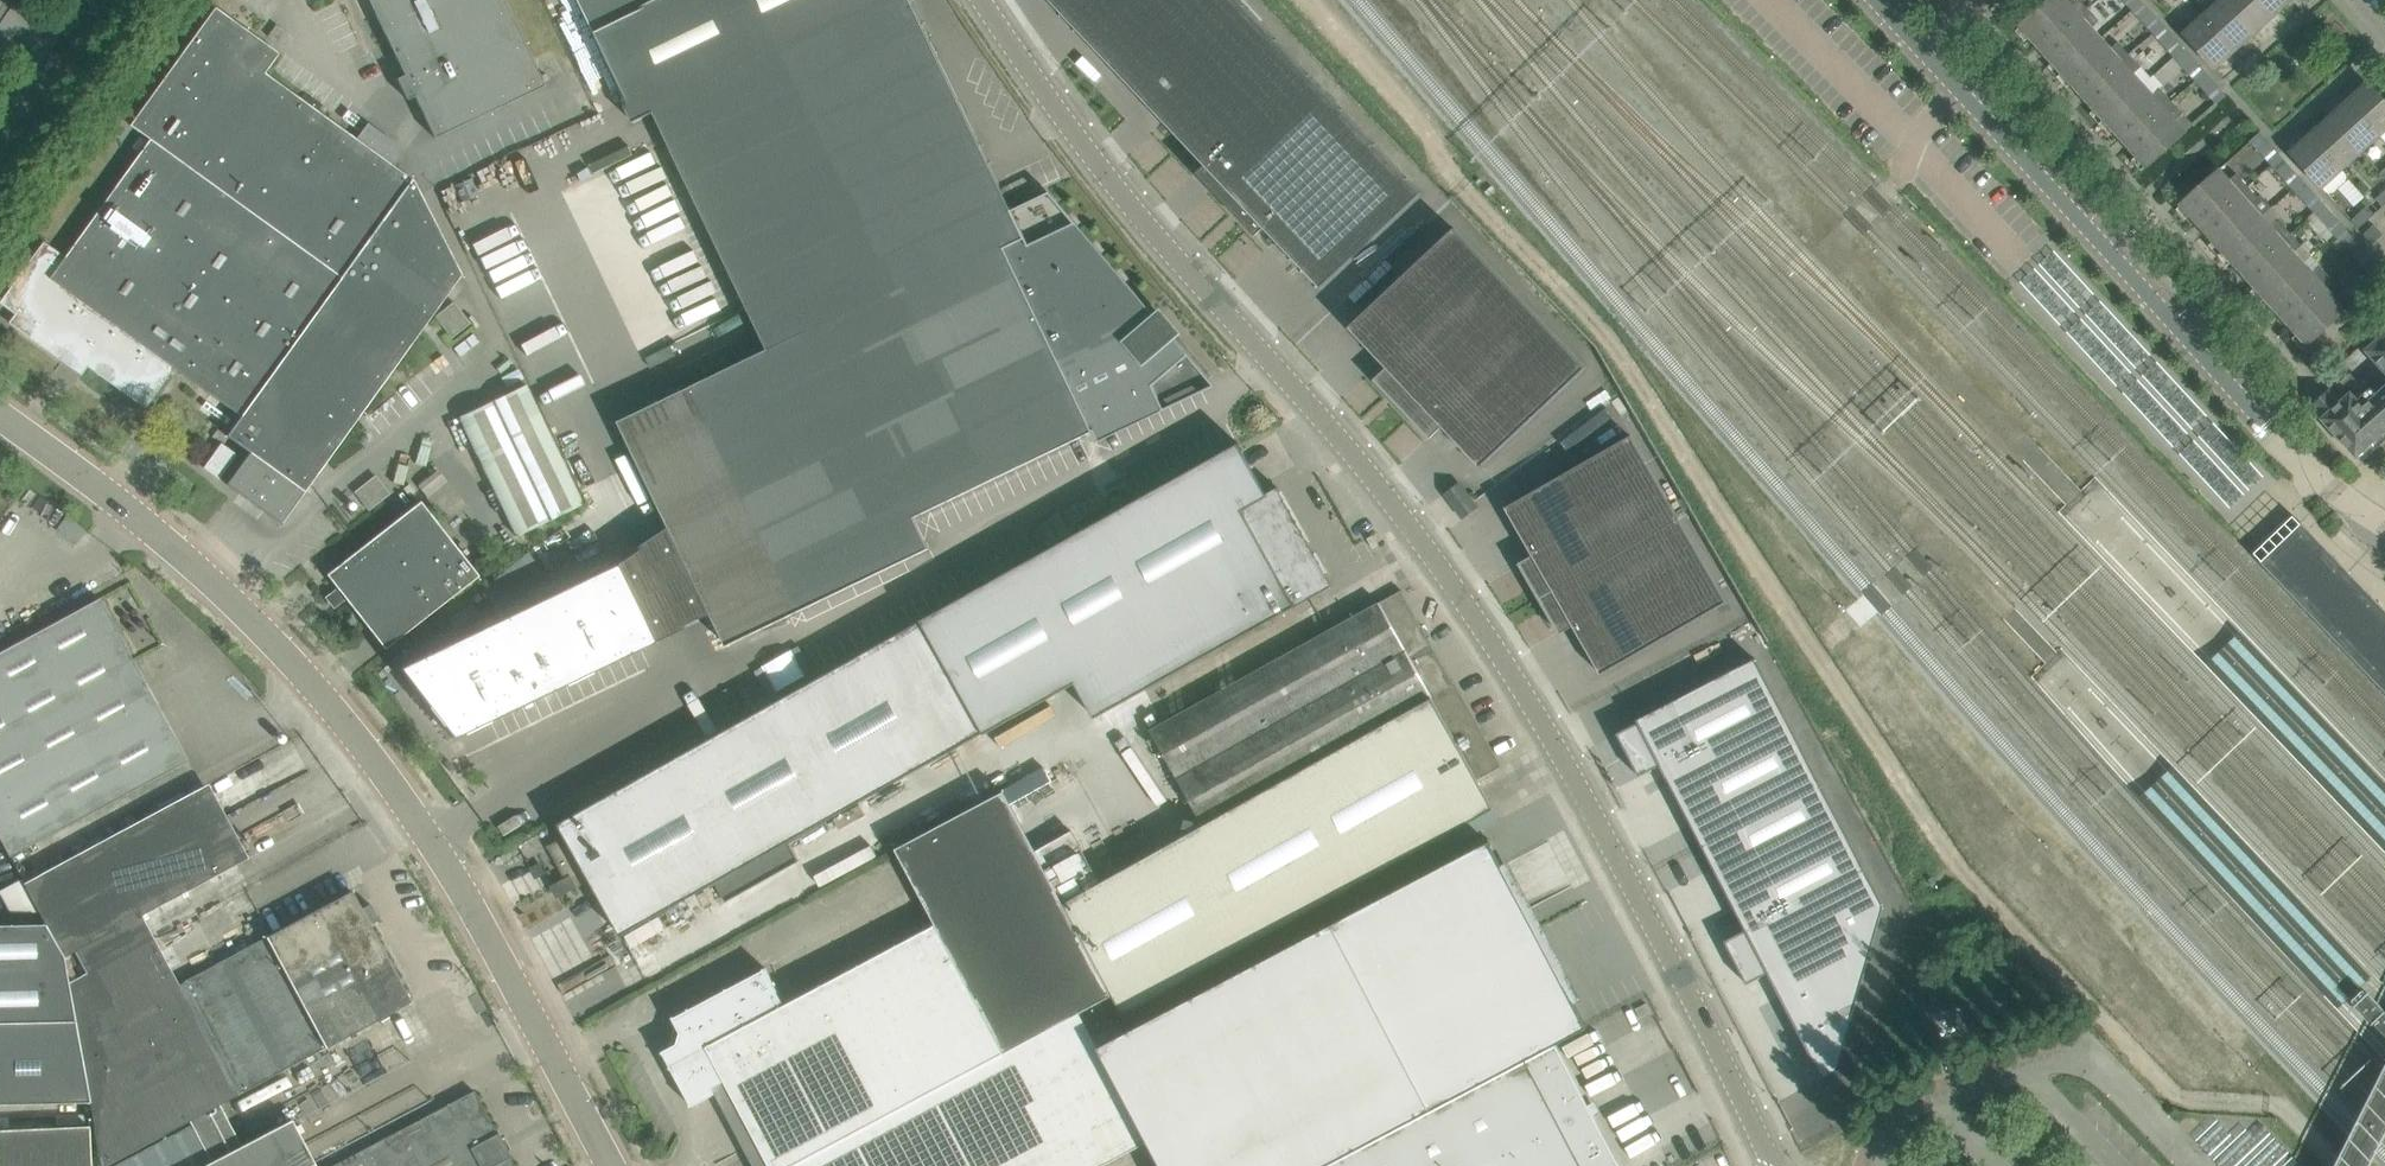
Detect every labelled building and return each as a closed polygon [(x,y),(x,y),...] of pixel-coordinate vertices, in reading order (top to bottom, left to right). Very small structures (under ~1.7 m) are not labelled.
[(405,75),(397,78),(407,99),(415,95),(435,138),(544,85),(504,0),(369,0),(405,75)] [(1017,221),(911,0),(574,0),(635,126),(656,115),(769,349),(619,421),(727,646),(930,548),(915,517),(1092,431),(1093,432),(1204,379),(1169,337),(1167,339),(1153,323),(1155,321),(1054,203),(1017,221)] [(1207,166),(1206,166),(1199,173),(1256,234),(1264,227),(1321,288),(1341,269),(1421,193),(1239,0),(1051,0),(1207,166)] [(2092,13),(2081,0),(2071,0),(2068,2),(2066,0),(2048,0),(2020,25),(2148,168),(2186,134),(2176,122),(2184,115),(2159,89),(2151,96),(2132,74),(2140,68),(2117,42),(2109,49),(2090,27),(2099,20),(2092,13)] [(2142,1),(2141,0),(2124,0),(2132,9),(2142,1)] [(2253,33),(2224,0),(2221,0),(2203,16),(2234,50),(2253,33)] [(2272,16),(2258,0),(2224,0),(2253,33),(2272,16)] [(2290,0),(2258,0),(2272,16),(2290,0)] [(2153,32),(2162,23),(2142,1),(2132,9),(2153,32)] [(356,138),(265,72),(279,52),(263,41),(261,45),(253,40),(256,36),(215,6),(130,124),(149,138),(64,256),(43,241),(42,242),(44,243),(2,302),(0,301),(0,303),(21,318),(15,327),(16,328),(17,326),(63,357),(62,359),(63,360),(64,359),(83,371),(87,366),(145,408),(174,367),(241,415),(227,435),(250,452),(227,484),(281,523),(462,274),(414,179),(395,165),(401,157),(395,142),(367,122),(356,138)] [(2214,68),(2234,50),(2203,16),(2183,33),(2214,68)] [(2174,56),(2183,47),(2162,23),(2153,32),(2174,56)] [(2195,79),(2204,71),(2183,47),(2174,56),(2195,79)] [(2226,95),(2217,85),(2204,71),(2195,79),(2217,103),(2226,95)] [(2348,101),(2380,134),(2384,130),(2384,101),(2368,82),(2348,101)] [(2348,101),(2330,118),(2361,152),(2380,134),(2348,101)] [(2330,118),(2311,135),(2342,169),(2361,152),(2330,118)] [(2282,157),(2274,148),(2260,132),(2250,140),(2272,165),(2282,157)] [(2307,139),(2291,153),(2322,187),(2328,193),(2334,193),(2346,181),(2348,175),(2342,169),(2311,135),(2307,139)] [(2293,188),(2302,179),(2282,157),(2272,165),(2293,188)] [(2220,170),(2182,205),(2198,223),(2206,232),(2240,270),(2248,279),(2282,317),(2290,325),(2307,344),(2346,310),(2335,299),(2343,292),(2332,279),(2328,274),(2321,267),(2302,246),(2301,247),(2289,234),(2277,221),(2270,228),(2261,217),(2272,207),(2262,197),(2260,198),(2254,192),(2249,186),(2238,174),(2230,182),(2220,170)] [(2314,211),(2323,202),(2302,179),(2293,188),(2314,211)] [(2376,198),(2383,206),(2384,204),(2384,190),(2376,198)] [(640,354),(738,312),(686,193),(641,213),(661,259),(644,267),(655,293),(637,301),(645,319),(628,326),(640,354)] [(2335,234),(2344,226),(2323,202),(2314,211),(2335,234)] [(2359,228),(2374,214),(2367,206),(2352,220),(2359,228)] [(2373,244),(2383,234),(2374,224),(2363,234),(2373,244)] [(2365,249),(2353,236),(2344,226),(2335,234),(2356,258),(2365,249)] [(1454,228),(1349,327),(1387,368),(1375,380),(1402,408),(1520,297),(1454,228)] [(2377,281),(2384,275),(2384,271),(2365,249),(2356,258),(2377,281)] [(1520,297),(1402,408),(1429,437),(1441,425),(1480,467),(1586,367),(1520,297)] [(451,337),(470,322),(454,302),(435,316),(451,337)] [(2372,356),(2378,363),(2382,359),(2384,363),(2384,345),(2372,356)] [(2382,359),(2378,363),(2372,356),(2371,358),(2384,374),(2384,363),(2382,359)] [(2375,399),(2363,385),(2360,388),(2347,374),(2331,389),(2330,388),(2310,406),(2356,456),(2384,429),(2384,391),(2375,399)] [(516,533),(582,501),(526,384),(458,417),(516,533)] [(1631,435),(1505,507),(1533,556),(1532,557),(1520,564),(1540,598),(1678,518),(1631,435)] [(236,454),(221,443),(204,467),(219,478),(236,454)] [(1267,493),(1239,443),(1025,563),(922,621),(986,734),(1077,683),(1096,718),(1333,585),(1278,487),(1267,493)] [(414,625),(422,619),(479,575),(420,500),(326,574),(370,630),(400,607),(414,625)] [(1678,518),(1540,598),(1559,632),(1572,625),(1600,674),(1726,602),(1678,518)] [(2301,521),(2260,560),(2384,691),(2384,610),(2301,521)] [(655,640),(618,563),(400,667),(454,736),(655,640)] [(1182,828),(1451,678),(1402,590),(1151,730),(1197,811),(1178,822),(1182,828)] [(9,856),(187,760),(99,598),(0,651),(0,839),(9,856)] [(1637,722),(1617,733),(1639,776),(1661,765),(1746,929),(1724,940),(1747,984),(1768,973),(1821,1075),(1820,1075),(1822,1078),(1838,1070),(1884,906),(1755,657),(1635,719),(1637,722)] [(828,856),(933,797),(904,746),(925,734),(884,659),(548,846),(594,930),(616,919),(639,960),(807,867),(802,859),(823,847),(828,856)] [(1478,779),(1500,766),(1451,678),(1182,828),(1185,833),(1098,879),(1071,831),(1036,851),(1113,995),(1123,1015),(1494,808),(1478,779)] [(1165,765),(1155,771),(1169,796),(1179,791),(1165,765)] [(201,786),(23,883),(39,912),(45,922),(63,955),(74,950),(141,914),(141,915),(234,864),(247,857),(239,841),(233,845),(201,786)] [(1036,851),(1004,792),(968,811),(897,849),(937,925),(786,1006),(765,968),(689,1010),(676,1017),(675,1016),(673,1017),(682,1032),(678,1043),(663,1051),(664,1053),(665,1053),(692,1103),(691,1104),(692,1106),(717,1093),(714,1088),(726,1082),(767,1157),(756,1163),(758,1165),(792,1165),(1101,1002),(1113,995),(1036,851)] [(1557,1044),(1588,1027),(1574,1002),(1567,1006),(1518,914),(1479,934),(1456,890),(1502,866),(1489,841),(1120,1036),(1098,1048),(1147,1141),(1160,1165),(1322,1165),(1557,1044)] [(228,1124),(218,1104),(411,1001),(352,890),(178,984),(141,915),(141,914),(74,950),(63,955),(63,956),(74,1019),(89,1101),(102,1165),(113,1165),(187,1126),(196,1142),(228,1124)] [(63,955),(45,922),(0,923),(0,1021),(74,1019),(63,956),(63,955)] [(2363,992),(2362,993),(2363,994),(2355,1001),(2354,1000),(2353,1001),(2384,1035),(2384,1015),(2363,992)] [(1147,1141),(1098,1048),(1120,1036),(1101,1002),(792,1165),(1101,1165),(1147,1141)] [(89,1101),(74,1019),(0,1021),(0,1104),(89,1101)] [(1593,1118),(1586,1106),(1558,1053),(1561,1052),(1557,1044),(1324,1165),(1618,1165),(1593,1118)] [(2347,1150),(2339,1165),(2365,1165),(2384,1126),(2384,1075),(2347,1150)] [(509,1157),(511,1156),(498,1132),(497,1133),(474,1090),(447,1104),(448,1105),(363,1151),(363,1150),(332,1165),(514,1165),(509,1157)] [(2195,1137),(2209,1151),(2230,1131),(2216,1116),(2195,1137)] [(290,1119),(240,1146),(228,1124),(196,1142),(206,1160),(193,1165),(315,1165),(290,1119)] [(2222,1165),(2235,1165),(2271,1133),(2263,1124),(2253,1134),(2246,1125),(2212,1156),(2222,1165)] [(89,1125),(0,1129),(0,1165),(91,1165),(89,1125)] [(2289,1152),(2275,1137),(2243,1165),(2274,1165),(2289,1152)] [(2292,1156),(2282,1165),(2302,1165),(2292,1156)]
